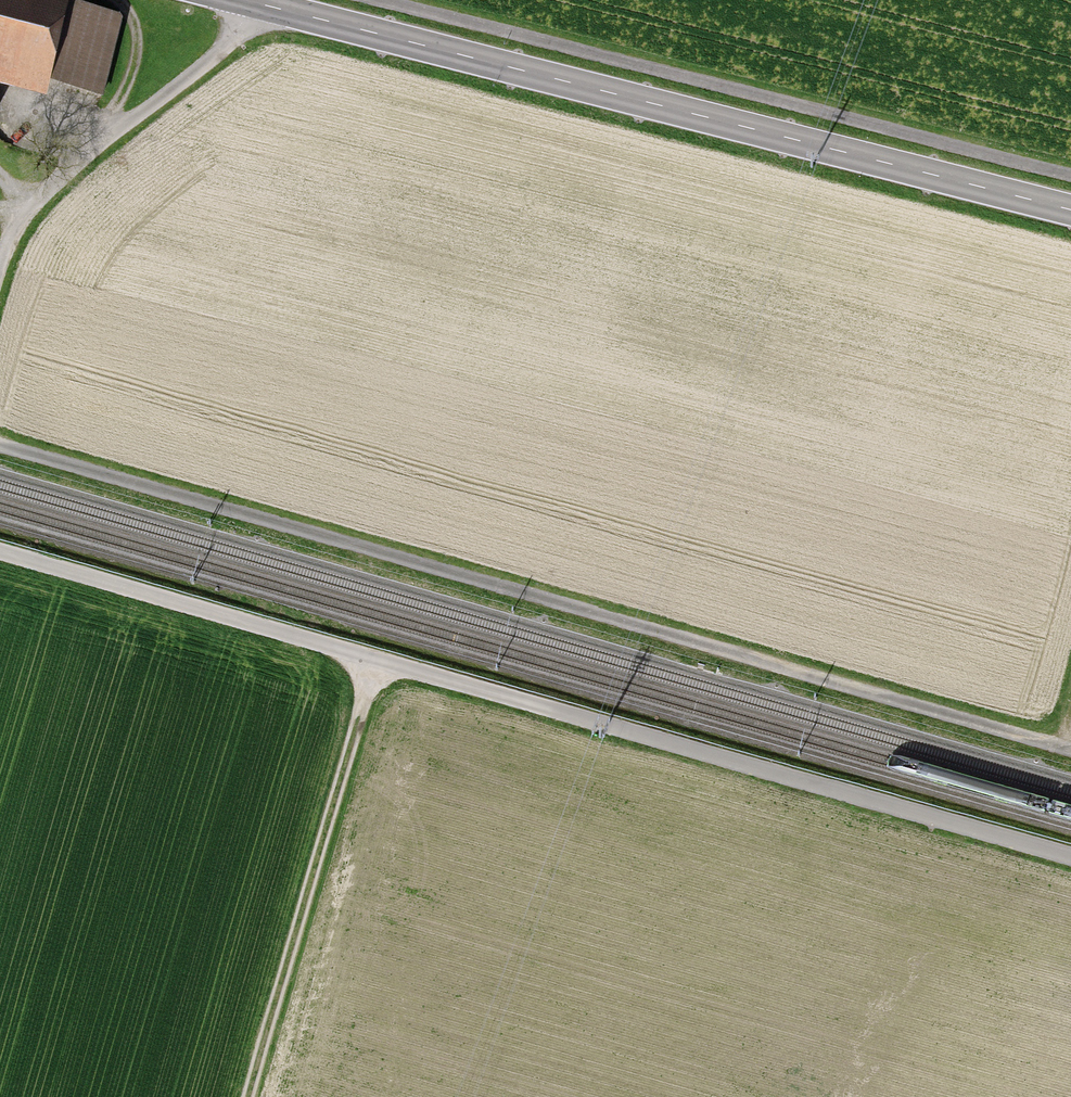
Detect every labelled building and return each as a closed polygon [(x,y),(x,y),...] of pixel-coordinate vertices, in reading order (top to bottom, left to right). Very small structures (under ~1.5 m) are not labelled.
[(68,0),(0,0),(0,94),(44,104),(47,91),(97,103),(116,25),(65,13),(68,0)]
